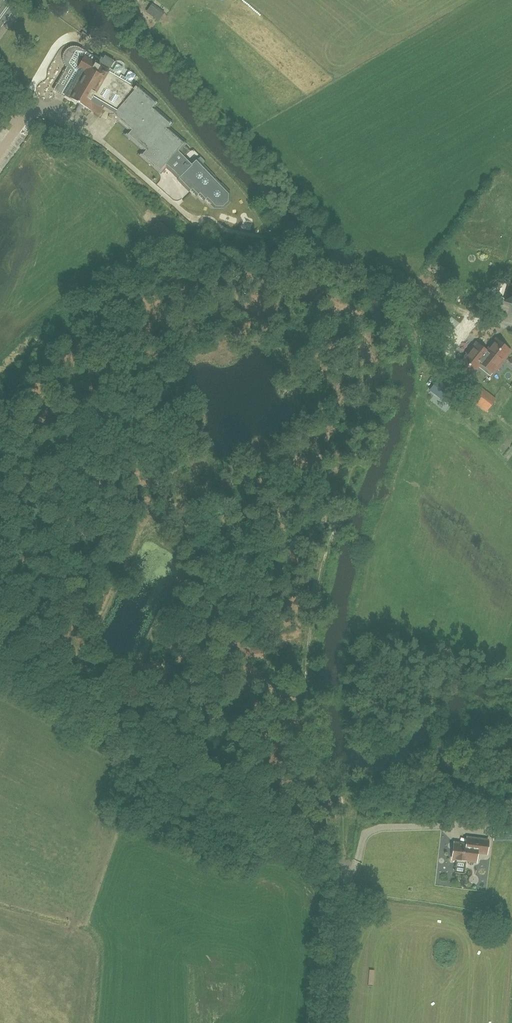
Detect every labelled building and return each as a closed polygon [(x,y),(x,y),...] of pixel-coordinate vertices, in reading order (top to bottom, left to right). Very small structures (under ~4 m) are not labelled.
[(165,11),(152,2),(146,11),(159,20),(165,11)] [(110,69),(115,61),(105,56),(102,61),(81,49),(78,47),(74,46),(71,46),(67,48),(64,51),(63,54),(63,56),(63,60),(66,66),(53,89),(99,116),(104,107),(114,113),(113,114),(131,130),(127,135),(146,150),(142,155),(160,171),(165,165),(178,178),(196,197),(198,195),(204,201),(206,199),(211,205),(213,204),(215,206),(223,207),(228,202),(228,194),(226,191),(202,166),(206,162),(200,156),(191,165),(184,157),(190,151),(183,144),(184,144),(166,128),(170,123),(151,108),(155,103),(137,87),(139,86),(110,69)] [(488,308),(499,310),(502,296),(491,294),(488,308)] [(459,364),(472,375),(481,364),(484,366),(488,362),(496,369),(496,368),(498,369),(502,363),(501,363),(510,351),(496,339),(486,351),(476,343),(472,348),(470,347),(466,353),(467,354),(459,364)] [(449,405),(456,395),(437,381),(430,390),(449,405)] [(496,399),(477,384),(467,397),(486,412),(496,399)] [(453,859),(476,862),(477,852),(487,854),(489,840),(468,837),(467,844),(455,843),(453,859)]
